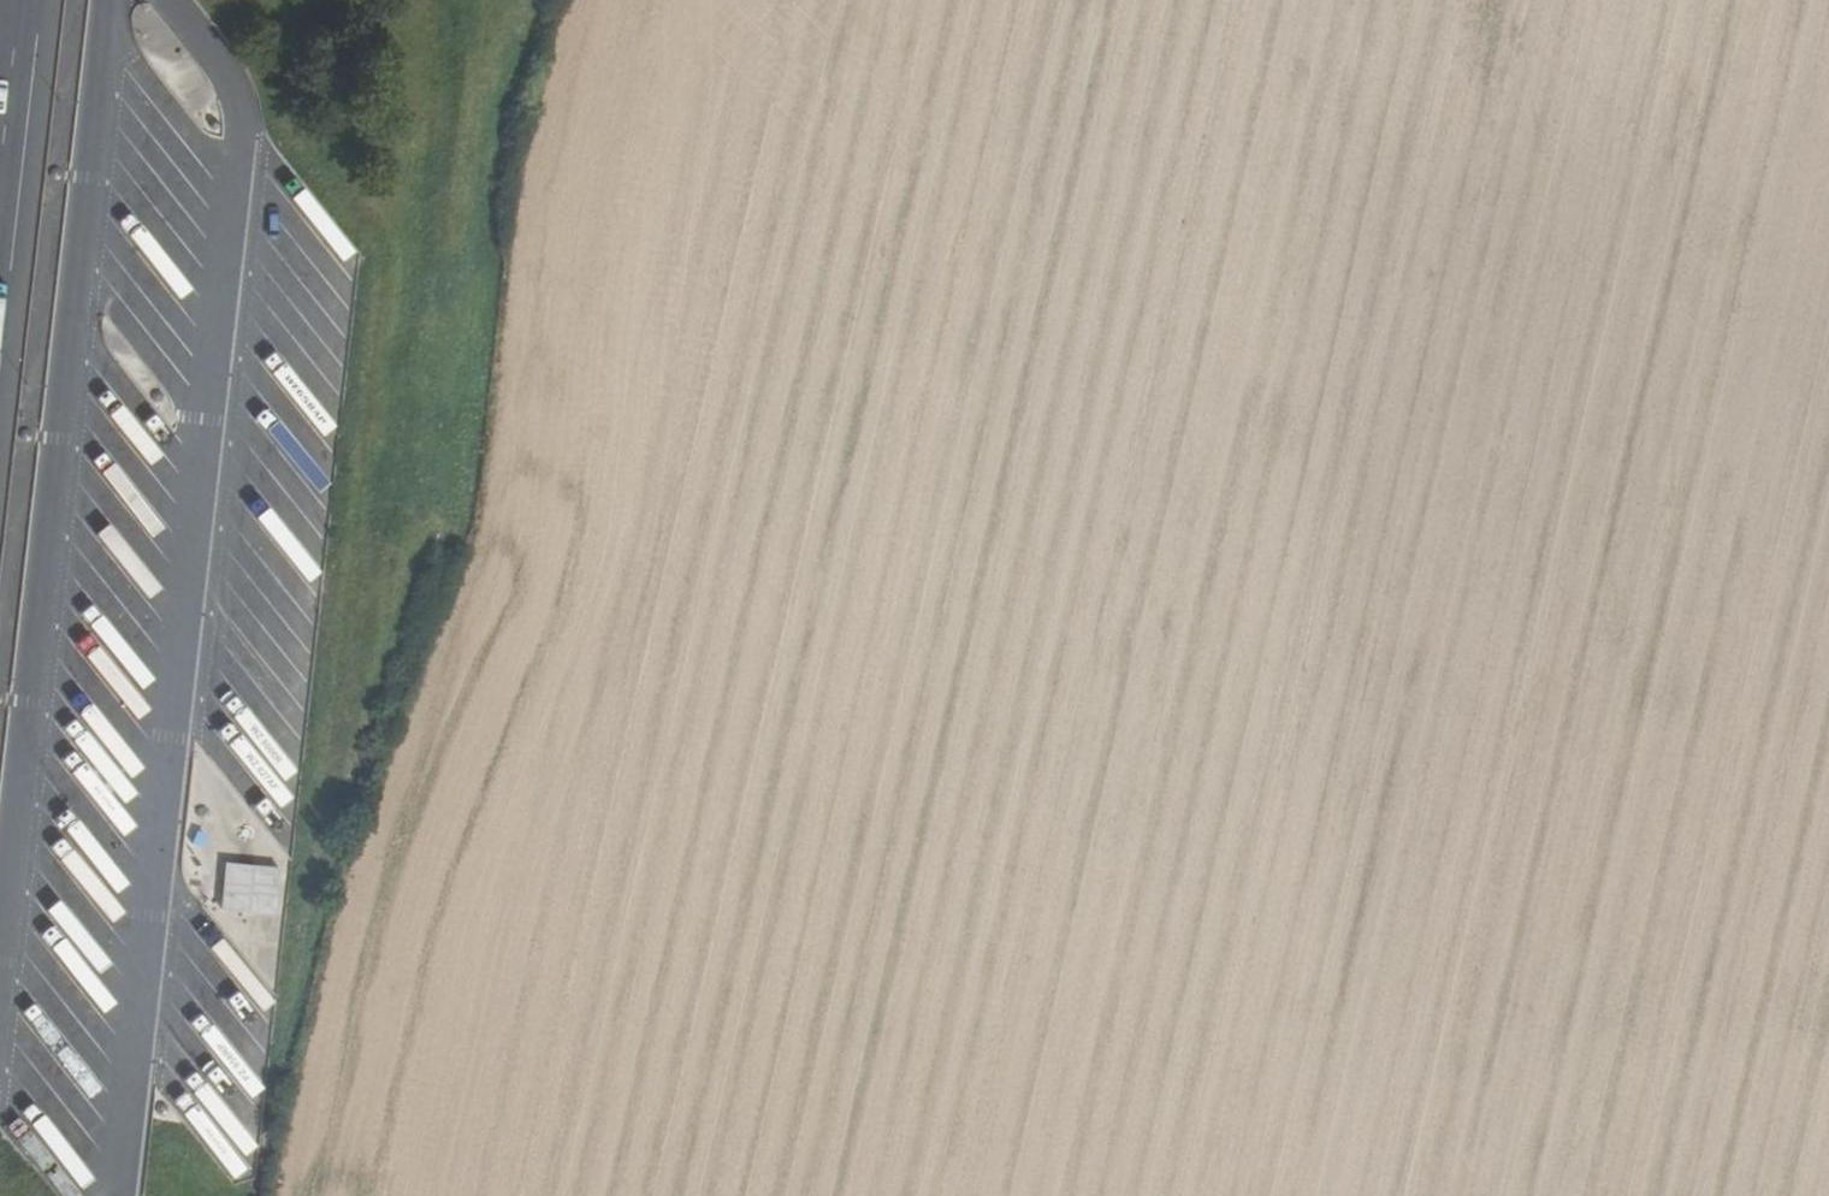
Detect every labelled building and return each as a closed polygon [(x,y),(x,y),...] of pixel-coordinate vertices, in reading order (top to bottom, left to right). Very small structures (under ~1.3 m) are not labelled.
[(214,898),(223,910),(277,920),(294,826),(290,821),(293,803),(245,740),(213,765),(228,784),(225,801),(185,831),(181,854),(190,865),(185,893),(214,898)] [(210,951),(259,1011),(271,1001),(222,941),(210,951)] [(250,1045),(239,1027),(223,1037),(203,1005),(192,1011),(234,1077),(250,1067),(240,1051),(250,1045)]
